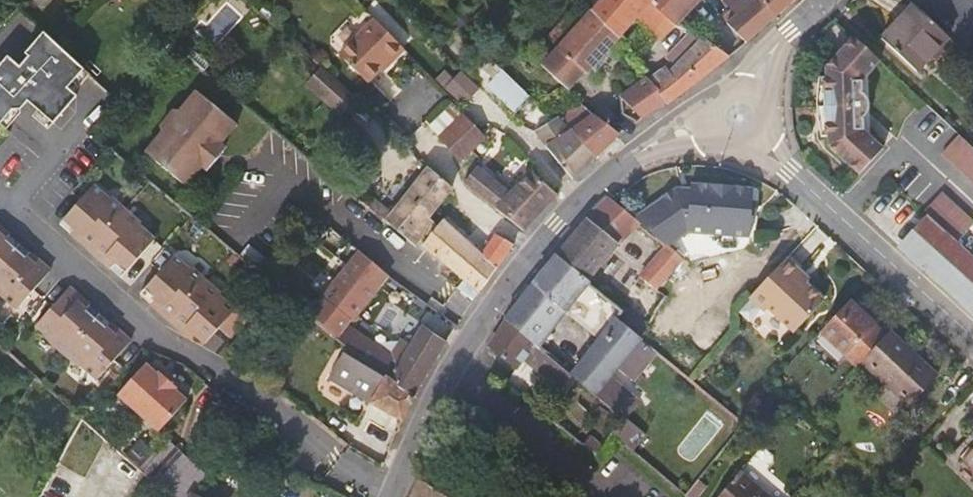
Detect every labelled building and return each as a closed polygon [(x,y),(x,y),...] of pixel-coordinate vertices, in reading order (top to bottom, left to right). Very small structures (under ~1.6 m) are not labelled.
[(647,0),(602,0),(592,12),(618,38),(636,19),(642,24),(648,17),(657,25),(665,16),(647,0)] [(665,16),(675,25),(698,0),(647,0),(665,16)] [(777,17),(759,0),(755,0),(741,11),(728,23),(727,24),(747,43),(777,17)] [(738,7),(741,11),(755,0),(731,0),(738,7)] [(796,0),(759,0),(777,17),(796,0)] [(909,0),(888,0),(884,6),(900,16),(909,0)] [(942,24),(917,0),(886,33),(920,66),(952,33),(942,24)] [(725,19),(728,23),(741,11),(738,7),(725,19)] [(618,38),(592,12),(580,25),(558,49),(542,67),(568,90),(584,72),(586,74),(618,38)] [(558,49),(580,25),(568,14),(547,39),(558,49)] [(675,25),(665,16),(657,25),(648,17),(642,24),(661,41),(675,25)] [(404,49),(375,20),(340,56),(367,83),(390,60),(391,61),(404,49)] [(872,48),(852,29),(821,63),(822,72),(815,75),(815,79),(814,85),(814,94),(815,104),(818,114),(823,130),(828,131),(830,139),(861,166),(885,143),(864,124),(865,114),(868,112),(870,110),(872,107),(873,102),(873,97),(871,93),(867,89),(862,86),(863,75),(880,55),(872,48)] [(704,78),(730,57),(701,36),(692,31),(666,59),(669,62),(675,68),(670,73),(683,94),(704,78)] [(0,125),(13,111),(21,111),(28,102),(33,107),(53,125),(77,97),(68,89),(84,70),(44,32),(25,54),(28,57),(20,67),(8,57),(0,66),(0,125)] [(531,98),(480,49),(474,57),(495,77),(487,86),(516,114),(531,98)] [(185,56),(204,71),(209,64),(190,50),(185,56)] [(355,97),(313,58),(306,66),(316,75),(308,84),(341,113),(355,97)] [(665,66),(670,73),(675,68),(669,62),(665,66)] [(645,80),(655,89),(670,73),(665,66),(645,80)] [(460,69),(446,89),(467,104),(481,84),(460,69)] [(669,104),(683,94),(670,73),(655,89),(667,103),(669,104)] [(642,120),(667,103),(655,89),(645,80),(621,97),(642,120)] [(196,91),(179,112),(173,111),(161,126),(162,133),(145,153),(186,187),(202,167),(221,144),(237,124),(196,91)] [(460,110),(453,103),(429,126),(461,159),(485,136),(474,125),(460,110)] [(593,154),(615,134),(580,103),(561,115),(593,154)] [(463,107),(460,110),(474,125),(477,122),(463,107)] [(582,163),(593,154),(561,115),(557,118),(553,120),(535,131),(572,173),(582,163)] [(401,137),(405,132),(393,123),(389,127),(401,137)] [(959,129),(942,147),(972,177),(972,143),(959,129)] [(222,145),(221,144),(202,167),(203,168),(210,168),(224,151),(222,145)] [(520,229),(552,191),(524,169),(510,189),(477,163),(468,174),(462,179),(520,229)] [(427,216),(453,189),(428,169),(392,213),(374,200),(368,207),(416,247),(419,242),(434,223),(427,216)] [(750,238),(753,188),(691,183),(690,188),(677,187),(633,218),(640,224),(666,245),(667,245),(669,246),(687,233),(750,238)] [(94,184),(65,217),(75,226),(81,232),(78,236),(92,249),(125,211),(94,184)] [(954,232),(969,216),(940,187),(923,203),(954,232)] [(588,218),(556,256),(587,282),(619,243),(640,224),(633,218),(609,198),(588,218)] [(125,211),(92,249),(106,261),(110,257),(117,262),(127,271),(156,238),(125,211)] [(931,213),(903,243),(936,273),(972,307),(972,252),(964,244),(952,233),(931,213)] [(443,263),(463,237),(443,220),(439,226),(434,223),(419,242),(424,246),(423,247),(443,263)] [(81,232),(75,226),(71,230),(78,236),(81,232)] [(15,249),(5,240),(9,235),(0,228),(0,266),(15,249)] [(5,240),(15,249),(19,244),(9,235),(5,240)] [(479,293),(513,245),(496,235),(482,255),(463,237),(443,263),(479,293)] [(19,244),(15,249),(26,259),(30,254),(19,244)] [(642,274),(659,289),(684,259),(669,246),(667,245),(666,245),(642,274)] [(15,249),(0,266),(0,294),(17,309),(50,271),(30,254),(26,259),(15,249)] [(387,275),(360,252),(323,299),(350,320),(351,321),(387,275)] [(624,312),(587,282),(556,256),(505,319),(506,320),(540,347),(565,312),(599,339),(571,374),(596,395),(611,377),(618,368),(634,382),(657,355),(640,341),(642,339),(618,319),(624,312)] [(762,282),(749,296),(759,306),(769,306),(794,329),(822,300),(805,282),(796,274),(800,269),(786,256),(762,282)] [(110,257),(106,261),(113,267),(117,262),(110,257)] [(173,257),(144,290),(154,299),(161,305),(157,309),(171,322),(204,284),(173,257)] [(300,263),(308,270),(313,264),(305,257),(300,263)] [(796,274),(805,282),(809,277),(800,269),(796,274)] [(204,284),(171,322),(185,334),(189,330),(196,336),(206,344),(220,328),(233,340),(251,317),(239,306),(235,311),(204,284)] [(89,306),(69,288),(36,326),(67,352),(96,320),(85,310),(89,306)] [(336,338),(347,324),(350,320),(323,299),(322,298),(309,316),(336,338)] [(882,332),(849,300),(819,331),(853,363),(860,356),(882,332)] [(100,315),(89,306),(85,310),(96,320),(100,315)] [(111,325),(100,315),(96,320),(107,329),(111,325)] [(107,329),(96,320),(67,352),(98,380),(131,342),(111,325),(107,329)] [(540,347),(506,320),(489,348),(516,369),(526,357),(541,370),(539,372),(559,389),(571,374),(540,347)] [(347,324),(336,338),(387,377),(415,396),(446,343),(423,326),(411,345),(403,340),(392,355),(347,324)] [(936,368),(890,324),(882,332),(860,356),(906,399),(936,368)] [(189,330),(185,334),(192,340),(196,336),(189,330)] [(403,421),(415,396),(387,377),(387,378),(344,353),(328,378),(403,421)] [(145,363),(118,395),(160,432),(187,402),(174,390),(176,389),(159,374),(157,375),(145,363)] [(639,401),(611,377),(596,395),(624,419),(639,401)] [(645,437),(624,419),(611,434),(632,452),(645,437)] [(157,457),(140,442),(128,456),(173,496),(191,496),(204,475),(170,444),(157,457)] [(963,459),(972,469),(972,448),(963,459)] [(740,472),(719,496),(769,496),(740,472)] [(418,479),(411,496),(446,496),(418,479)] [(707,487),(699,480),(687,496),(688,496),(698,496),(707,487)]
